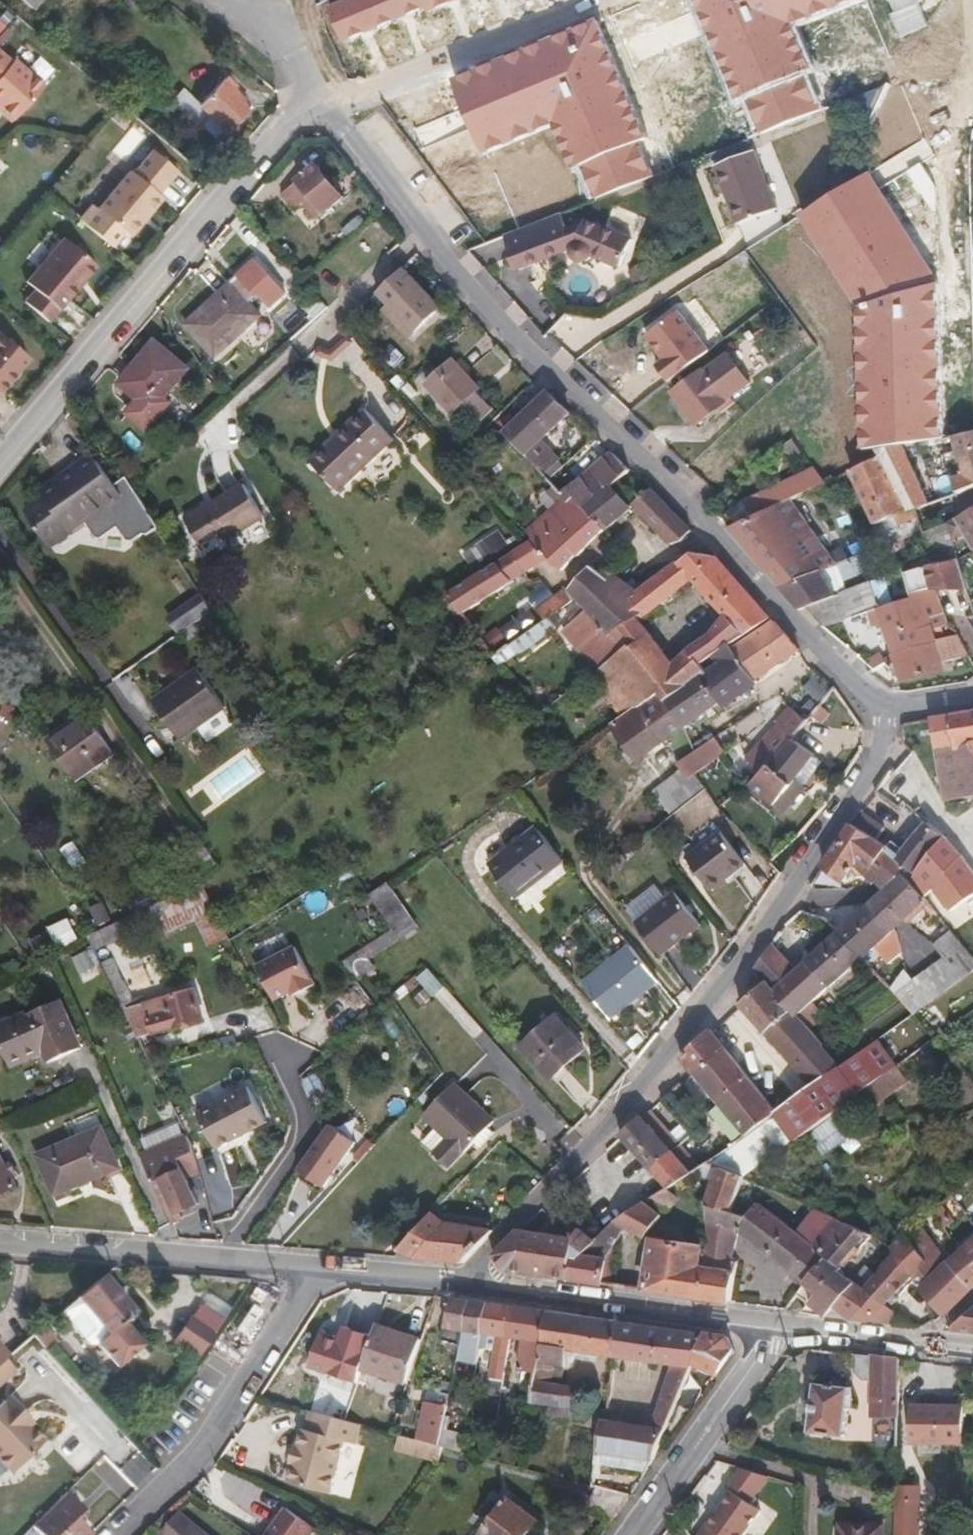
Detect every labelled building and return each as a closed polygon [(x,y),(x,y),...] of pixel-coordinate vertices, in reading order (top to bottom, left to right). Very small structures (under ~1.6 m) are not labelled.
[(331,4),(346,40),(410,18),(422,11),(425,17),(461,2),(467,0),(339,0),(331,4)] [(740,107),(749,105),(760,133),(825,106),(806,27),(862,0),(699,0),(740,107)] [(648,137),(602,19),(457,79),(492,156),(562,131),(593,198),(657,170),(648,137)] [(14,59),(11,61),(0,51),(0,107),(14,119),(43,85),(14,59)] [(250,105),(233,91),(238,85),(227,76),(199,106),(228,131),(250,105)] [(873,121),(953,152),(968,115),(887,84),(873,121)] [(224,134),(178,93),(172,101),(217,142),(224,134)] [(714,159),(742,149),(741,142),(712,153),(714,159)] [(130,236),(162,198),(158,194),(177,171),(152,150),(132,173),(130,171),(98,210),(130,236)] [(776,210),(754,152),(716,167),(738,225),(776,210)] [(344,197),(319,165),(299,181),(325,212),(344,197)] [(944,278),(874,177),(804,223),(862,310),(865,451),(904,442),(944,437),(944,278)] [(631,241),(588,220),(568,228),(561,213),(505,235),(510,250),(508,250),(516,270),(574,248),(573,251),(574,256),(579,261),(586,262),(593,256),(620,268),(631,241)] [(50,320),(98,263),(66,236),(28,279),(37,288),(27,300),(50,320)] [(443,309),(405,268),(379,292),(391,306),(386,310),(397,322),(412,337),(443,309)] [(215,355),(261,315),(246,299),(232,283),(187,325),(215,355)] [(566,317),(546,297),(533,309),(553,330),(566,317)] [(674,382),(715,350),(684,312),(647,334),(674,382)] [(30,357),(0,332),(0,393),(30,357)] [(121,384),(131,392),(141,400),(146,404),(153,410),(165,397),(189,369),(156,341),(121,384)] [(698,423),(751,386),(728,354),(674,393),(698,423)] [(481,389),(455,360),(428,385),(454,412),(481,389)] [(541,441),(571,413),(549,392),(544,396),(505,433),(544,474),(559,460),(541,441)] [(172,403),(165,397),(153,410),(146,404),(142,409),(137,405),(130,413),(149,430),(172,403)] [(141,400),(137,405),(142,409),(146,404),(141,400)] [(337,493),(393,442),(367,413),(329,447),(327,445),(309,461),(337,493)] [(957,449),(950,450),(947,454),(946,457),(950,474),(955,478),(959,493),(972,488),(972,431),(955,435),(954,438),(957,449)] [(926,493),(904,442),(881,448),(879,449),(882,456),(909,508),(912,513),(944,499),(940,491),(938,489),(926,493)] [(613,485),(620,480),(630,471),(612,453),(563,495),(565,498),(570,502),(575,498),(584,507),(609,486),(611,484),(613,485)] [(50,546),(71,532),(85,521),(96,537),(101,537),(117,526),(127,539),(134,540),(143,532),(149,535),(158,528),(125,477),(115,484),(93,455),(41,491),(46,497),(26,511),(47,541),(50,546)] [(909,508),(882,456),(851,471),(877,523),(909,508)] [(792,499),(823,484),(816,469),(747,501),(754,517),(792,499)] [(606,529),(634,505),(638,501),(620,480),(613,485),(611,484),(609,486),(584,507),(606,529)] [(264,518),(254,504),(241,485),(206,506),(203,507),(184,518),(199,541),(214,531),(218,530),(223,538),(238,529),(240,529),(242,532),(264,518)] [(691,531),(651,490),(638,501),(634,505),(671,543),(691,531)] [(606,529),(584,507),(575,498),(570,502),(565,498),(526,531),(533,540),(513,552),(525,572),(550,557),(562,571),(576,556),(579,557),(606,529)] [(839,564),(792,499),(754,517),(729,529),(780,587),(839,564)] [(972,536),(972,511),(956,520),(966,535),(968,539),(972,536)] [(966,535),(956,520),(949,524),(955,541),(966,535)] [(960,561),(955,541),(949,524),(925,534),(931,553),(934,565),(950,562),(960,561)] [(525,572),(513,552),(497,563),(512,580),(525,572)] [(637,706),(641,706),(659,694),(665,701),(707,672),(700,664),(730,645),(772,618),(716,557),(693,553),(636,592),(627,598),(639,616),(610,637),(623,651),(598,670),(590,676),(622,716),(637,706)] [(934,565),(931,553),(907,562),(910,571),(927,567),(934,565)] [(838,594),(833,586),(864,573),(857,557),(839,564),(780,587),(801,610),(806,608),(834,597),(838,594)] [(970,591),(960,561),(950,562),(934,565),(927,567),(933,590),(937,590),(967,590),(970,591)] [(462,615),(514,582),(512,580),(497,563),(447,594),(462,615)] [(627,598),(617,588),(609,579),(591,566),(569,590),(571,592),(575,597),(576,600),(581,604),(610,637),(639,616),(627,598)] [(933,590),(927,567),(910,571),(906,572),(915,596),(933,590)] [(624,582),(613,574),(609,579),(617,588),(624,582)] [(893,604),(884,578),(873,581),(881,608),(893,604)] [(881,608),(873,581),(840,593),(848,618),(877,609),(881,608)] [(636,592),(624,582),(617,588),(627,598),(636,592)] [(550,618),(576,600),(575,597),(571,592),(569,593),(565,588),(536,609),(545,620),(550,618)] [(945,618),(943,615),(945,613),(937,590),(933,590),(877,609),(894,655),(914,649),(914,645),(939,639),(938,636),(936,629),(942,627),(948,625),(945,618)] [(848,618),(840,593),(838,594),(834,597),(806,608),(825,627),(848,618)] [(177,635),(211,611),(201,595),(170,616),(169,621),(177,635)] [(610,637),(581,604),(568,615),(574,622),(565,631),(598,670),(623,651),(610,637)] [(519,656),(558,628),(550,618),(545,620),(510,645),(519,656)] [(757,679),(801,649),(774,621),(733,648),(741,660),(757,679)] [(945,634),(943,629),(942,627),(936,629),(938,636),(945,634)] [(899,681),(945,672),(944,662),(946,661),(970,655),(959,635),(939,639),(914,645),(914,649),(894,655),(898,672),(886,663),(874,671),(868,675),(889,692),(896,692),(899,681)] [(724,706),(755,685),(758,682),(757,679),(741,660),(733,648),(730,645),(700,664),(707,672),(665,701),(685,726),(721,702),(724,706)] [(886,663),(879,652),(865,661),(874,671),(886,663)] [(225,709),(197,669),(151,701),(179,740),(225,709)] [(638,760),(685,726),(665,701),(659,694),(641,706),(637,706),(622,716),(613,723),(638,760)] [(770,765),(792,739),(806,721),(790,707),(777,721),(778,723),(746,756),(757,777),(770,765)] [(965,713),(935,718),(949,800),(972,796),(972,711),(965,713)] [(114,755),(84,712),(45,739),(76,783),(114,755)] [(690,778),(724,753),(714,739),(695,751),(679,764),(690,778)] [(794,783),(816,756),(816,754),(792,739),(770,765),(757,777),(748,785),(774,805),(794,783)] [(896,834),(861,812),(853,824),(888,846),(892,840),(896,834)] [(690,838),(698,848),(687,857),(712,889),(746,864),(713,821),(690,838)] [(916,873),(944,837),(929,825),(928,822),(905,850),(900,855),(898,859),(916,873)] [(896,927),(927,900),(910,879),(916,873),(898,859),(900,855),(888,846),(853,824),(824,866),(844,881),(858,858),(888,887),(838,931),(863,958),(879,944),(895,963),(903,955),(902,952),(896,927)] [(565,861),(536,826),(488,863),(516,899),(565,861)] [(933,887),(962,852),(944,837),(916,873),(933,887)] [(905,850),(892,840),(888,846),(900,855),(905,850)] [(221,868),(200,841),(177,858),(197,886),(202,883),(221,868)] [(419,926),(390,885),(387,882),(370,895),(393,929),(400,939),(419,926)] [(205,1019),(196,988),(136,1005),(106,945),(157,922),(162,934),(195,919),(209,946),(229,937),(202,883),(197,886),(87,936),(139,1038),(205,1019)] [(662,956),(701,924),(675,891),(635,923),(662,956)] [(876,1041),(831,986),(863,958),(838,931),(831,924),(806,947),(814,956),(798,969),(776,945),(773,943),(755,970),(766,983),(819,1038),(838,1061),(842,1064),(876,1041)] [(377,969),(371,960),(373,958),(400,939),(393,929),(343,962),(359,982),(377,969)] [(972,970),(972,954),(952,929),(932,944),(943,958),(913,978),(907,968),(891,989),(915,1014),(972,970)] [(610,1018),(659,980),(631,946),(583,984),(610,1018)] [(315,985),(296,947),(258,966),(276,999),(292,991),(295,996),(301,992),(315,985)] [(852,1101),(895,1068),(894,1066),(876,1041),(842,1064),(838,1061),(819,1038),(766,983),(742,1003),(814,1084),(802,1094),(785,1106),(778,1112),(747,1136),(723,1152),(743,1176),(806,1134),(852,1101)] [(63,999),(0,1027),(0,1034),(13,1062),(45,1049),(50,1062),(84,1047),(63,999)] [(584,1050),(555,1018),(521,1046),(551,1078),(584,1050)] [(701,1068),(726,1048),(710,1030),(681,1059),(694,1075),(701,1068)] [(778,1112),(726,1048),(701,1068),(694,1075),(747,1136),(778,1112)] [(862,1114),(905,1082),(895,1068),(852,1101),(862,1114)] [(493,1122),(455,1084),(425,1116),(438,1128),(424,1141),(435,1152),(434,1153),(449,1167),(472,1143),(479,1149),(494,1134),(488,1127),(493,1122)] [(269,1120),(250,1085),(199,1113),(218,1148),(269,1120)] [(822,1156),(858,1130),(852,1121),(862,1114),(852,1101),(806,1134),(809,1138),(822,1156)] [(680,1146),(649,1112),(621,1138),(652,1172),(671,1153),(680,1146)] [(327,1185),(360,1139),(335,1121),(302,1167),(327,1185)] [(118,1169),(109,1150),(101,1130),(38,1156),(56,1195),(118,1169)] [(200,1170),(194,1149),(187,1137),(142,1157),(172,1224),(183,1220),(180,1214),(199,1206),(186,1176),(200,1170)] [(668,1188),(690,1174),(699,1168),(680,1146),(671,1153),(652,1172),(668,1188)] [(0,1159),(0,1196),(15,1187),(0,1159)] [(735,1203),(743,1176),(717,1167),(704,1205),(708,1207),(731,1213),(735,1203)] [(668,1210),(678,1198),(668,1188),(652,1198),(668,1210)] [(966,1216),(950,1197),(933,1212),(944,1230),(958,1219),(961,1221),(966,1216)] [(643,1239),(661,1216),(644,1203),(615,1221),(613,1223),(625,1229),(643,1239)] [(828,1256),(797,1231),(759,1203),(754,1209),(745,1219),(731,1213),(708,1207),(707,1222),(736,1230),(806,1284),(828,1256)] [(745,1219),(754,1209),(735,1203),(731,1213),(745,1219)] [(869,1235),(813,1208),(797,1231),(828,1256),(806,1284),(818,1293),(809,1305),(807,1304),(800,1313),(826,1317),(835,1307),(855,1281),(855,1280),(840,1268),(869,1235)] [(462,1264),(493,1230),(446,1219),(437,1213),(434,1212),(396,1252),(401,1252),(416,1260),(462,1264)] [(972,1289),(949,1263),(938,1253),(946,1246),(944,1242),(950,1238),(944,1230),(933,1212),(905,1235),(927,1262),(916,1274),(911,1279),(944,1314),(972,1289)] [(729,1261),(736,1230),(707,1222),(704,1249),(703,1254),(729,1261)] [(607,1257),(625,1229),(613,1223),(595,1240),(582,1254),(607,1257)] [(578,1258),(582,1254),(595,1240),(579,1227),(574,1237),(554,1234),(547,1277),(568,1280),(572,1258),(578,1258)] [(547,1277),(554,1234),(520,1229),(491,1255),(506,1271),(547,1277)] [(927,1262),(905,1235),(890,1247),(895,1253),(916,1274),(927,1262)] [(735,1274),(695,1268),(696,1249),(696,1247),(651,1240),(644,1290),(731,1303),(735,1274)] [(949,1263),(972,1289),(972,1288),(972,1241),(949,1263)] [(729,1261),(703,1254),(704,1249),(696,1249),(695,1268),(735,1274),(736,1264),(729,1261)] [(886,1306),(911,1279),(916,1274),(895,1253),(877,1274),(864,1288),(886,1306)] [(602,1284),(607,1257),(582,1254),(578,1258),(572,1258),(568,1280),(602,1284)] [(864,1288),(877,1274),(866,1267),(855,1280),(855,1281),(864,1288)] [(102,1276),(75,1299),(60,1312),(88,1345),(95,1346),(96,1344),(117,1369),(143,1345),(123,1323),(134,1313),(102,1276)] [(886,1306),(864,1288),(855,1281),(835,1307),(849,1319),(897,1325),(899,1317),(886,1306)] [(464,1332),(471,1302),(452,1300),(445,1328),(464,1332)] [(483,1334),(488,1305),(471,1302),(464,1332),(459,1358),(478,1361),(483,1334)] [(510,1339),(515,1309),(488,1305),(483,1334),(510,1339)] [(951,1327),(950,1332),(972,1335),(972,1307),(951,1327)] [(541,1348),(547,1313),(515,1309),(510,1339),(524,1341),(520,1370),(535,1372),(541,1348)] [(616,1357),(621,1324),(547,1313),(541,1348),(535,1372),(531,1403),(574,1409),(576,1387),(563,1385),(568,1350),(616,1357)] [(199,1359),(214,1335),(191,1319),(175,1344),(199,1359)] [(667,1430),(693,1364),(704,1336),(621,1324),(616,1357),(633,1359),(673,1365),(654,1428),(667,1430)] [(56,1338),(44,1326),(32,1336),(45,1349),(56,1338)] [(408,1385),(422,1339),(377,1326),(362,1371),(408,1385)] [(348,1381),(360,1347),(321,1334),(310,1368),(348,1381)] [(716,1375),(734,1349),(726,1339),(704,1336),(693,1364),(716,1375)] [(504,1375),(508,1355),(495,1353),(492,1373),(504,1375)] [(897,1446),(899,1375),(899,1360),(855,1355),(854,1372),(865,1383),(872,1383),(872,1416),(875,1418),(875,1446),(897,1446)] [(629,1388),(633,1359),(616,1357),(609,1409),(604,1408),(602,1420),(624,1423),(629,1388)] [(5,1359),(0,1363),(0,1369),(9,1380),(17,1372),(5,1359)] [(0,1369),(0,1387),(9,1380),(0,1369)] [(845,1436),(851,1389),(816,1384),(810,1432),(845,1436)] [(29,1428),(33,1424),(8,1397),(0,1405),(0,1465),(10,1475),(44,1443),(29,1428)] [(444,1429),(448,1406),(426,1402),(416,1439),(429,1443),(439,1446),(444,1429)] [(911,1406),(911,1422),(910,1442),(964,1443),(964,1407),(916,1407),(911,1406)] [(331,1495),(346,1441),(358,1444),(362,1425),(311,1411),(306,1430),(304,1429),(289,1483),(331,1495)] [(653,1463),(667,1430),(654,1428),(624,1423),(602,1420),(596,1463),(648,1471),(653,1463)] [(462,1452),(465,1434),(444,1429),(439,1446),(442,1446),(462,1452)] [(396,1450),(426,1458),(439,1462),(442,1446),(439,1446),(429,1443),(416,1439),(400,1435),(396,1450)] [(613,1519),(629,1497),(597,1488),(588,1501),(613,1519)] [(759,1509),(733,1490),(708,1525),(724,1534),(741,1534),(759,1509)] [(77,1520),(84,1513),(66,1493),(31,1527),(39,1534),(89,1534),(91,1533),(77,1520)] [(536,1522),(507,1500),(482,1534),(526,1534),(536,1522)] [(920,1501),(897,1501),(897,1534),(919,1534),(920,1501)] [(317,1529),(287,1508),(268,1534),(312,1534),(317,1529)] [(180,1514),(163,1534),(206,1534),(180,1514)] [(708,1525),(707,1524),(699,1534),(724,1534),(708,1525)] [(885,1525),(840,1525),(840,1534),(885,1534),(885,1525)]
